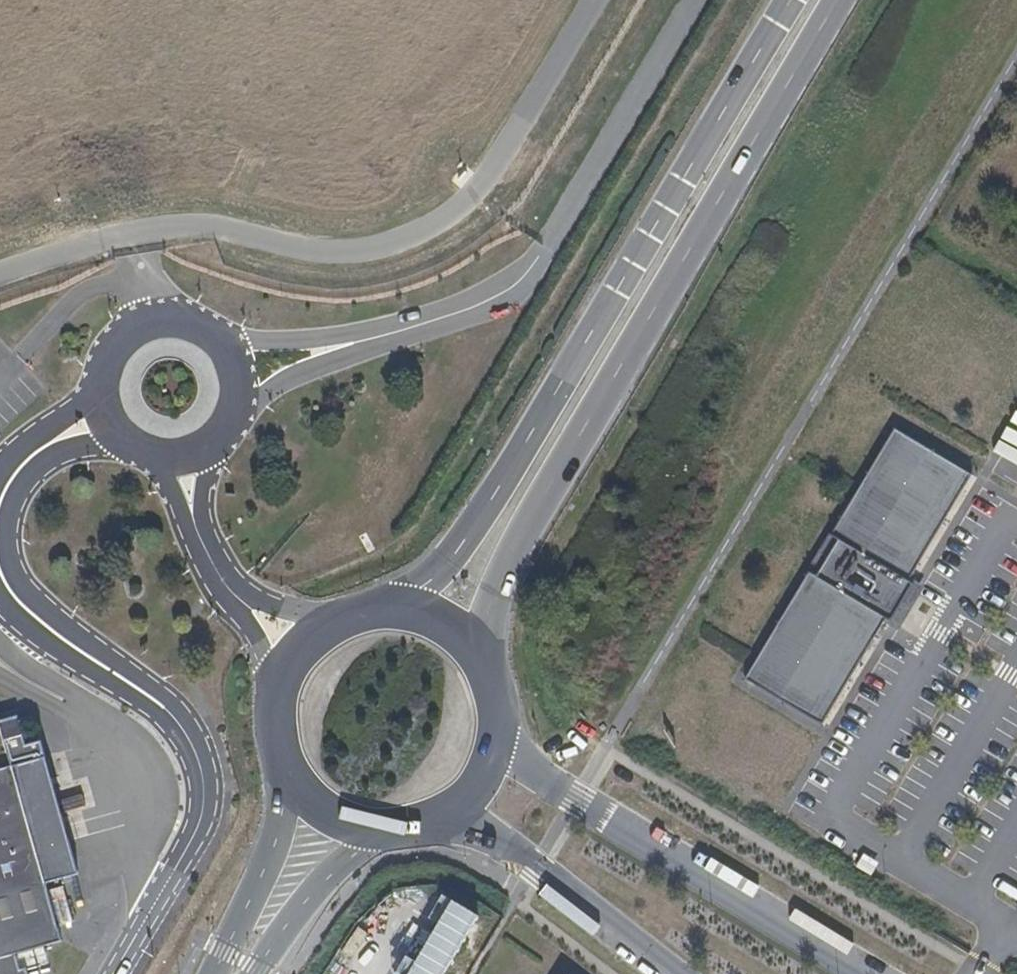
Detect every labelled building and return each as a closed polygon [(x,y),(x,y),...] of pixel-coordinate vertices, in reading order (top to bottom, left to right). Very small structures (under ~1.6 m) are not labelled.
[(892,423),(745,676),(833,728),(980,470),(892,423)] [(45,757),(41,741),(26,746),(23,735),(17,716),(0,721),(0,973),(28,973),(27,970),(41,967),(41,966),(49,964),(44,946),(62,942),(45,884),(78,874),(45,757)]
